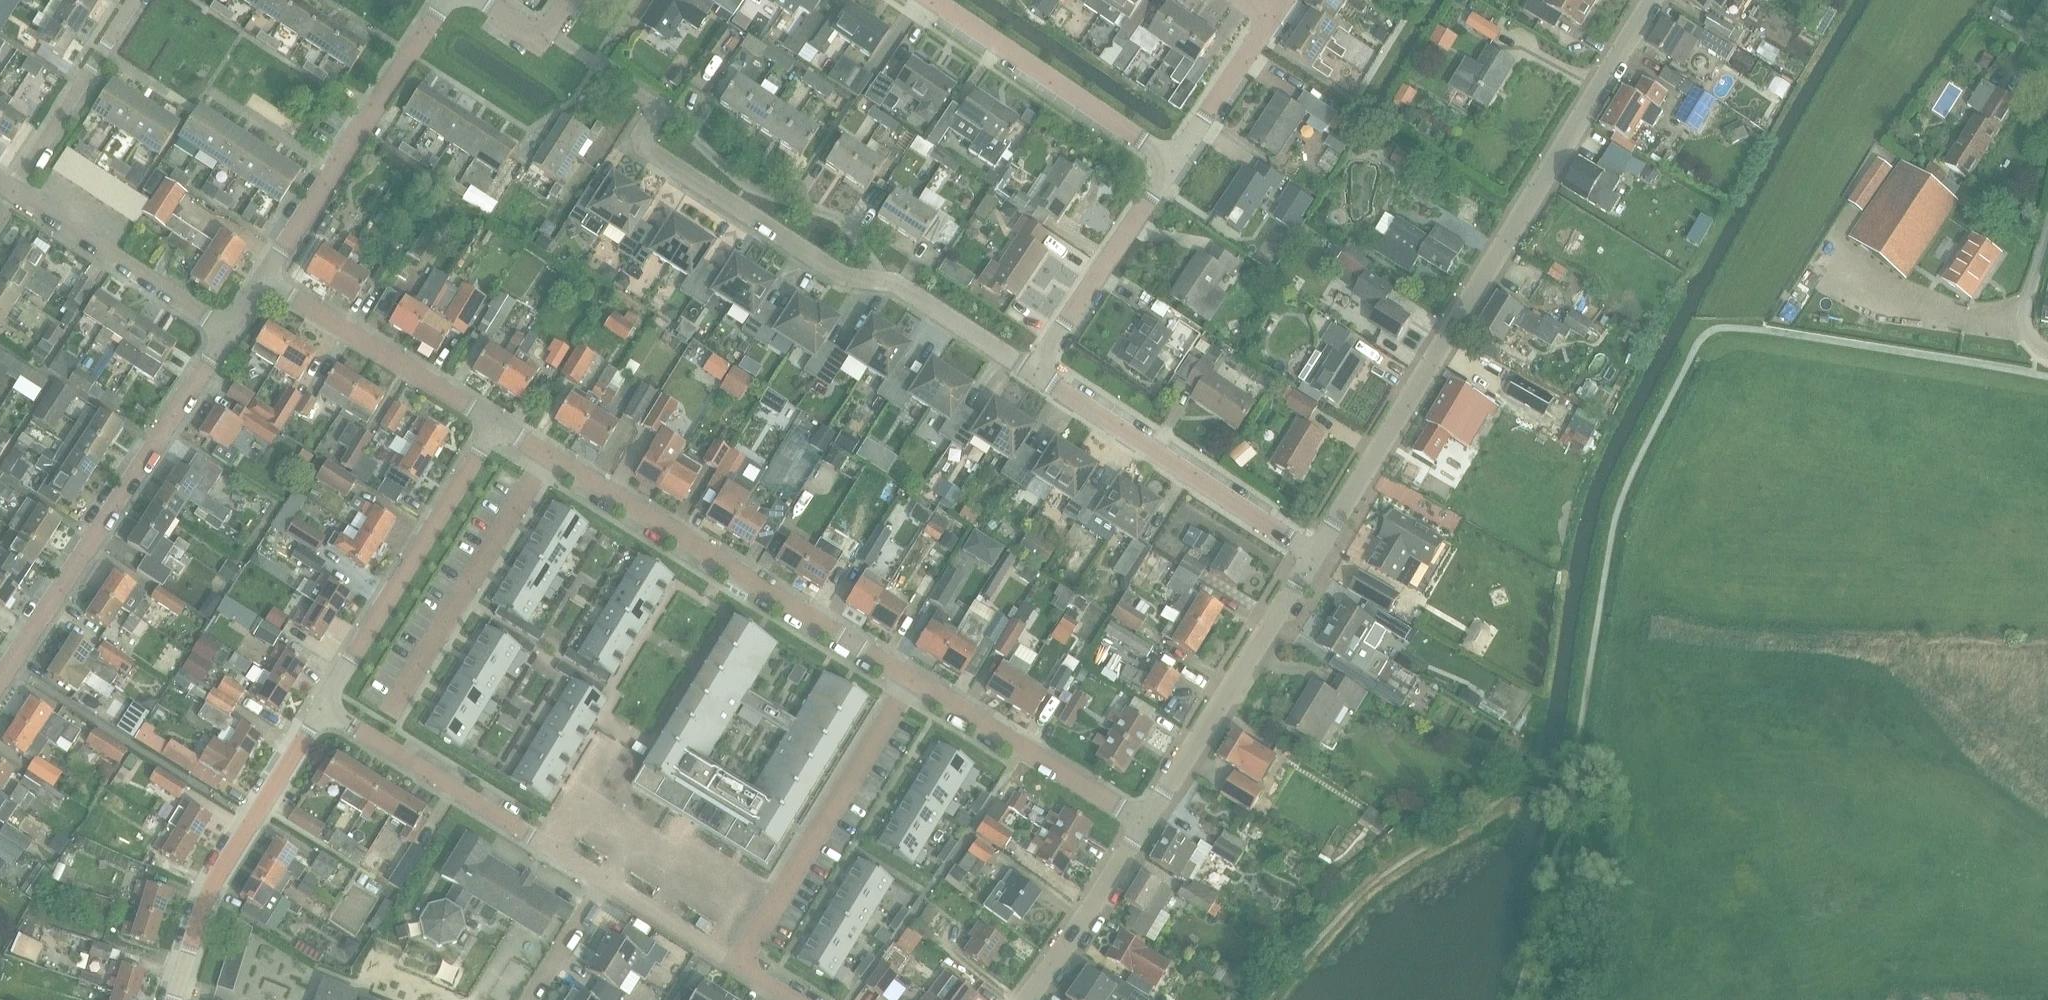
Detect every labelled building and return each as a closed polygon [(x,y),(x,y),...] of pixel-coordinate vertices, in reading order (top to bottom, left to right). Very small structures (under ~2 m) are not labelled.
[(64,1),(63,1),(88,17),(99,0),(62,0),(64,1)] [(263,0),(244,0),(257,9),(263,0)] [(280,24),(295,0),(263,0),(257,9),(280,24)] [(280,24),(303,39),(320,13),(300,0),(295,0),(280,24)] [(644,25),(668,41),(678,25),(683,19),(698,29),(716,3),(713,1),(711,0),(656,0),(654,2),(658,5),(644,25)] [(713,1),(716,3),(719,6),(733,15),(743,0),(711,0),(713,1)] [(789,0),(767,0),(782,10),(789,0)] [(782,10),(792,17),(797,9),(809,17),(820,0),(789,0),(782,10)] [(1101,15),(1107,5),(1110,0),(1078,0),(1086,5),(1101,15)] [(1107,5),(1101,15),(1123,30),(1114,43),(1114,49),(1107,49),(1102,57),(1115,66),(1140,28),(1149,14),(1139,7),(1144,0),(1110,0),(1107,5)] [(1345,4),(1340,0),(1311,0),(1306,7),(1313,12),(1339,29),(1347,35),(1353,27),(1341,19),(1343,18),(1338,15),(1345,4)] [(1345,4),(1361,14),(1366,7),(1355,0),(1340,0),(1345,4)] [(1530,15),(1547,25),(1555,12),(1581,27),(1593,7),(1582,0),(1530,0),(1523,11),(1530,15)] [(1696,8),(1706,14),(1712,4),(1722,10),(1727,0),(1683,0),(1696,8)] [(39,14),(38,15),(75,38),(88,17),(63,1),(50,21),(39,14)] [(220,16),(224,8),(214,2),(209,9),(220,16)] [(824,56),(837,37),(850,46),(869,17),(849,4),(845,10),(835,3),(806,44),(824,56)] [(1173,50),(1193,20),(1171,5),(1150,35),(1140,28),(1115,66),(1125,73),(1142,50),(1152,56),(1162,42),(1173,50)] [(224,8),(220,16),(230,22),(235,15),(224,8)] [(1300,31),(1327,49),(1342,59),(1347,52),(1336,44),(1337,43),(1332,40),(1339,29),(1313,12),(1300,31)] [(326,53),(343,28),(320,13),(303,39),(326,53)] [(32,24),(44,31),(37,42),(62,58),(75,38),(38,15),(32,24)] [(1495,42),(1501,31),(1474,15),(1467,25),(1495,42)] [(1743,35),(1712,15),(1705,25),(1736,45),(1743,35)] [(1394,38),(1403,28),(1387,16),(1379,26),(1394,38)] [(869,17),(850,46),(870,59),(889,31),(869,17)] [(1675,60),(1675,59),(1685,65),(1691,56),(1698,44),(1727,61),(1735,50),(1713,37),(1699,28),(1681,18),(1674,29),(1663,23),(1650,45),(1675,60)] [(1197,87),(1186,80),(1216,36),(1193,20),(1173,50),(1186,58),(1171,79),(1181,86),(1169,104),(1180,111),(1197,87)] [(367,43),(343,28),(326,53),(350,69),(367,43)] [(1380,28),(1374,37),(1382,43),(1388,34),(1380,28)] [(794,38),(790,36),(783,46),(785,48),(797,55),(810,35),(800,29),(794,38)] [(1286,52),(1303,63),(1328,80),(1333,72),(1323,64),(1324,63),(1319,60),(1327,49),(1300,31),(1286,52)] [(266,45),(271,38),(261,32),(256,39),(266,45)] [(271,38),(266,45),(277,52),(281,45),(271,38)] [(733,58),(749,68),(762,49),(746,39),(733,58)] [(103,56),(116,63),(122,52),(109,45),(103,56)] [(794,64),(793,64),(767,46),(761,55),(788,73),(794,64)] [(1451,87),(1469,98),(1487,109),(1514,64),(1488,48),(1478,66),(1467,59),(1451,87)] [(17,50),(10,62),(29,74),(37,63),(17,50)] [(1985,54),(1979,64),(1986,69),(1992,59),(1985,54)] [(842,57),(834,69),(828,78),(858,98),(872,77),(842,57)] [(894,86),(922,105),(916,114),(927,122),(934,113),(935,114),(954,85),(937,73),(936,75),(912,58),(894,84),(880,74),(863,98),(879,109),(894,86)] [(312,75),(317,68),(307,62),(303,69),(312,75)] [(37,63),(29,74),(36,79),(43,67),(37,63)] [(45,67),(30,94),(45,102),(60,75),(45,67)] [(1686,105),(1697,88),(1666,67),(1659,77),(1681,91),(1676,99),(1686,105)] [(317,68),(312,75),(324,83),(328,75),(317,68)] [(815,90),(820,82),(807,74),(802,82),(815,90)] [(719,103),(739,117),(757,90),(736,76),(719,103)] [(91,110),(108,121),(114,125),(135,92),(112,77),(91,110)] [(1424,102),(1436,87),(1423,77),(1411,92),(1424,102)] [(1624,87),(1601,125),(1618,135),(1629,142),(1641,122),(1653,128),(1663,111),(1660,109),(1670,93),(1645,78),(1635,94),(1624,87)] [(1722,81),(1721,90),(1728,95),(1736,91),(1737,83),(1730,78),(1722,81)] [(1946,167),(1948,168),(1965,179),(2015,100),(1984,80),(1968,106),(1983,115),(1980,119),(1978,118),(1946,167)] [(820,82),(815,90),(828,99),(834,91),(820,82)] [(427,127),(445,100),(421,84),(403,112),(427,127)] [(975,89),(961,109),(952,102),(925,142),(934,148),(928,156),(955,174),(961,165),(936,148),(957,117),(980,133),(969,150),(995,168),(1011,144),(1004,139),(1018,118),(975,89)] [(757,90),(739,117),(759,130),(777,103),(757,90)] [(7,108),(13,100),(0,91),(0,118),(7,108)] [(135,92),(114,125),(136,139),(157,107),(135,92)] [(1250,139),(1266,149),(1276,156),(1303,114),(1328,130),(1338,114),(1305,92),(1296,106),(1279,95),(1250,139)] [(427,127),(450,143),(469,115),(445,100),(427,127)] [(199,149),(221,117),(200,103),(178,136),(199,149)] [(777,103),(759,130),(779,143),(797,117),(777,103)] [(159,154),(169,138),(180,122),(157,107),(136,139),(159,154)] [(880,124),(886,115),(873,107),(867,116),(880,124)] [(7,108),(0,118),(0,137),(11,144),(26,120),(7,108)] [(1028,110),(1022,120),(1032,127),(1038,117),(1028,110)] [(1757,110),(1752,119),(1768,130),(1774,121),(1757,110)] [(450,143),(474,158),(492,130),(469,115),(450,143)] [(576,157),(592,133),(597,137),(604,127),(597,122),(590,132),(563,115),(548,139),(576,157)] [(886,115),(880,124),(894,134),(900,125),(886,115)] [(219,163),(241,130),(221,117),(199,149),(219,163)] [(800,157),(811,140),(817,131),(797,117),(779,143),(800,157)] [(1362,143),(1363,131),(1347,129),(1345,141),(1362,143)] [(219,163),(239,176),(261,143),(241,130),(219,163)] [(474,158),(498,173),(516,146),(492,130),(474,158)] [(825,164),(845,177),(863,150),(843,137),(825,164)] [(560,182),(576,157),(548,139),(532,163),(560,182)] [(239,176),(259,189),(281,156),(261,143),(239,176)] [(403,143),(398,150),(408,157),(413,149),(403,143)] [(1345,168),(1356,152),(1344,144),(1333,159),(1345,168)] [(1411,144),(1407,158),(1423,163),(1428,149),(1411,144)] [(1580,160),(1563,188),(1581,198),(1583,199),(1610,216),(1620,199),(1613,194),(1624,175),(1622,174),(1625,169),(1624,168),(1630,158),(1631,157),(1611,145),(1601,161),(1596,169),(1580,160)] [(87,147),(81,156),(87,160),(92,163),(99,153),(87,146),(87,147)] [(874,157),(863,150),(845,177),(865,190),(890,152),(881,146),(874,157)] [(67,147),(52,170),(53,170),(62,176),(77,153),(73,151),(68,147),(67,147)] [(413,149),(408,157),(419,164),(424,157),(413,149)] [(77,153),(62,176),(72,183),(87,160),(81,156),(77,153)] [(259,189),(263,191),(280,202),(301,170),(281,156),(259,189)] [(1630,158),(1624,168),(1625,169),(1639,178),(1640,176),(1651,183),(1657,174),(1646,167),(1630,158)] [(1877,158),(1847,202),(1863,212),(1892,168),(1877,158)] [(115,172),(121,162),(116,159),(110,168),(115,172)] [(83,190),(98,167),(92,163),(87,160),(72,183),(83,190)] [(993,186),(990,190),(1006,201),(1040,224),(1047,214),(1056,220),(1085,177),(1086,178),(1090,172),(1075,162),(1071,168),(1059,160),(1032,201),(1017,191),(1013,197),(1004,191),(1016,172),(1007,165),(999,177),(993,186)] [(121,162),(115,172),(125,178),(131,169),(121,162)] [(131,169),(125,178),(137,186),(148,171),(136,162),(131,169)] [(1283,178),(1276,174),(1259,163),(1252,174),(1244,169),(1214,215),(1240,231),(1269,187),(1275,191),(1283,178)] [(1849,240),(1890,267),(1906,278),(1957,201),(1954,199),(1939,189),(1901,163),(1890,180),(1849,240)] [(93,197),(108,174),(98,167),(83,190),(93,197)] [(177,183),(183,174),(176,168),(169,178),(177,183)] [(990,171),(984,180),(993,186),(999,177),(990,171)] [(104,204),(119,181),(108,174),(93,197),(104,204)] [(185,189),(189,183),(192,179),(183,174),(177,183),(185,189)] [(631,190),(633,187),(612,174),(595,200),(584,193),(568,218),(599,238),(608,225),(631,190)] [(452,191),(457,184),(447,177),(443,185),(452,191)] [(246,248),(229,237),(221,232),(214,243),(171,214),(186,193),(166,179),(144,213),(171,233),(231,271),(246,248)] [(1941,187),(1939,189),(1954,199),(1961,189),(1946,179),(1945,181),(1941,187)] [(114,211),(129,188),(119,181),(104,204),(114,211)] [(1277,201),(1302,219),(1315,200),(1289,183),(1277,201)] [(556,199),(563,189),(556,184),(549,194),(556,199)] [(485,201),(480,208),(491,216),(496,208),(497,209),(507,194),(493,185),(484,200),(485,201)] [(125,218),(140,194),(129,188),(114,211),(125,218)] [(895,189),(888,200),(877,217),(897,231),(916,203),(895,189)] [(220,204),(226,195),(219,190),(213,200),(220,204)] [(631,190),(608,225),(626,236),(617,250),(630,258),(647,233),(636,226),(650,204),(651,205),(652,204),(631,190)] [(990,190),(974,215),(985,222),(996,205),(1001,209),(1006,201),(990,190)] [(135,224),(143,213),(150,201),(140,194),(125,218),(135,224)] [(226,195),(220,204),(229,210),(235,200),(226,195)] [(1006,201),(1000,211),(1010,218),(1017,209),(1006,201)] [(936,216),(916,203),(897,231),(917,244),(921,238),(932,245),(950,218),(939,211),(936,216)] [(1702,214),(1689,236),(1700,243),(1713,221),(1702,214)] [(652,253),(670,265),(692,230),(671,216),(671,217),(672,218),(657,240),(647,233),(630,258),(643,267),(652,253)] [(254,225),(261,230),(267,222),(260,217),(254,225)] [(326,217),(316,234),(328,242),(339,225),(326,217)] [(997,295),(1002,288),(1014,297),(1045,252),(1037,246),(1045,233),(1022,217),(1013,231),(1019,235),(999,265),(993,261),(979,282),(997,295)] [(1465,245),(1448,234),(1437,227),(1429,239),(1397,219),(1389,232),(1377,251),(1409,271),(1418,256),(1447,274),(1465,245)] [(556,229),(547,223),(541,232),(542,233),(550,238),(556,229)] [(680,290),(692,298),(708,273),(698,266),(712,244),(713,245),(714,244),(692,230),(670,265),(688,277),(680,290)] [(423,231),(417,242),(427,248),(434,237),(423,231)] [(165,242),(189,258),(195,249),(205,256),(191,278),(216,295),(231,271),(171,233),(165,242)] [(542,233),(536,244),(546,251),(553,240),(550,238),(542,233)] [(306,273),(330,288),(359,240),(350,234),(337,255),(323,246),(306,273)] [(2001,254),(1972,235),(1943,279),(1972,298),(2001,254)] [(359,240),(330,288),(354,303),(371,276),(347,261),(352,253),(360,259),(368,245),(359,240)] [(1349,242),(1342,252),(1359,264),(1366,254),(1349,242)] [(8,264),(54,293),(61,282),(38,267),(44,258),(21,243),(8,264)] [(1228,294),(1216,286),(1225,272),(1230,275),(1238,263),(1215,247),(1208,258),(1200,253),(1172,296),(1210,322),(1228,294)] [(708,273),(692,298),(705,307),(714,293),(732,305),(754,270),(733,256),(733,257),(734,258),(719,280),(708,273)] [(1370,296),(1365,302),(1378,311),(1371,323),(1397,339),(1409,319),(1384,304),(1393,289),(1342,256),(1336,264),(1363,282),(1358,288),(1370,296)] [(372,280),(386,288),(398,267),(385,259),(372,280)] [(948,260),(939,273),(967,292),(976,279),(948,260)] [(1554,262),(1547,273),(1559,280),(1565,269),(1554,262)] [(8,264),(0,276),(0,286),(18,298),(24,288),(47,303),(54,293),(8,264)] [(604,272),(601,277),(611,284),(618,273),(612,269),(604,272)] [(389,324),(412,338),(442,291),(441,290),(448,278),(435,270),(413,305),(404,299),(389,324)] [(754,338),(770,313),(760,306),(774,284),(775,285),(776,284),(754,270),(732,305),(749,316),(740,329),(754,338)] [(82,277),(71,293),(66,301),(77,308),(93,284),(82,277)] [(427,314),(412,338),(436,353),(452,329),(440,321),(459,290),(447,282),(427,314)] [(459,290),(440,321),(452,329),(463,335),(487,297),(463,283),(459,290)] [(18,298),(0,286),(0,313),(6,317),(16,323),(23,313),(13,306),(18,298)] [(492,310),(479,331),(492,339),(515,301),(498,291),(494,298),(488,307),(492,310)] [(97,293),(86,310),(83,316),(102,328),(117,306),(97,293)] [(1498,294),(1478,328),(1495,338),(1503,343),(1514,325),(1533,336),(1550,347),(1558,334),(1565,339),(1570,331),(1546,316),(1543,321),(1515,305),(1498,294)] [(775,332),(794,345),(818,307),(818,306),(816,309),(795,296),(794,297),(795,298),(781,320),(770,313),(754,338),(766,346),(775,332)] [(73,314),(77,308),(66,301),(62,307),(73,314)] [(1603,331),(1612,316),(1589,303),(1581,318),(1603,331)] [(104,348),(112,334),(122,340),(136,318),(117,306),(102,328),(94,341),(104,348)] [(818,307),(794,345),(811,356),(802,369),(816,378),(832,353),(821,346),(838,320),(818,307)] [(614,312),(604,327),(625,341),(639,319),(629,312),(624,319),(614,312)] [(867,368),(889,333),(890,334),(891,330),(871,317),(846,355),(867,368)] [(122,340),(113,354),(132,366),(155,331),(136,318),(122,340)] [(1146,318),(1119,359),(1145,375),(1153,381),(1165,364),(1156,358),(1172,335),(1163,329),(1146,318)] [(250,352),(261,358),(275,366),(291,339),(267,324),(250,352)] [(682,324),(679,334),(694,339),(697,328),(682,324)] [(43,339),(42,340),(54,347),(64,332),(52,325),(48,332),(40,327),(36,334),(43,339)] [(1326,398),(1326,397),(1337,404),(1364,361),(1350,352),(1357,341),(1333,326),(1323,342),(1328,345),(1322,355),(1316,352),(1299,379),(1302,382),(1323,395),(1322,396),(1326,398)] [(155,331),(132,366),(144,374),(152,379),(161,366),(175,344),(155,331)] [(473,371),(496,385),(525,338),(517,332),(503,355),(488,346),(473,371)] [(525,338),(496,385),(520,400),(540,368),(529,361),(531,357),(528,355),(538,338),(529,333),(526,338),(525,338)] [(889,333),(867,368),(885,380),(876,393),(889,401),(905,377),(894,370),(908,348),(909,348),(910,347),(890,334),(889,333)] [(275,366),(287,374),(298,381),(315,354),(291,339),(275,366)] [(49,355),(54,347),(42,340),(38,347),(36,346),(28,357),(41,366),(49,354),(49,355)] [(545,362),(557,369),(569,350),(557,343),(545,362)] [(578,383),(596,355),(579,345),(562,373),(578,383)] [(17,381),(20,377),(26,366),(5,353),(0,361),(0,364),(1,364),(0,365),(0,383),(1,384),(7,375),(17,381)] [(832,353),(816,378),(829,387),(845,362),(832,353)] [(1234,365),(1271,389),(1277,380),(1240,356),(1234,365)] [(618,370),(617,371),(578,435),(602,450),(617,425),(594,410),(600,401),(609,406),(628,375),(634,378),(641,366),(629,359),(623,369),(621,368),(620,371),(618,370)] [(911,396),(929,408),(951,374),(930,360),(929,361),(930,362),(915,384),(905,377),(889,401),(902,410),(911,396)] [(1237,428),(1248,411),(1253,403),(1209,374),(1213,367),(1203,360),(1187,383),(1198,390),(1192,398),(1237,428)] [(69,364),(61,376),(68,381),(76,369),(69,364)] [(26,366),(20,377),(27,382),(42,391),(49,380),(26,366)] [(319,394),(330,401),(343,409),(361,381),(336,366),(319,394)] [(574,388),(565,404),(555,421),(578,435),(617,371),(609,366),(591,394),(589,392),(587,396),(574,388)] [(741,401),(754,380),(734,367),(720,388),(741,401)] [(92,368),(89,377),(108,382),(111,373),(92,368)] [(76,369),(68,381),(87,393),(95,381),(76,369)] [(972,387),(951,374),(929,408),(947,420),(938,433),(951,442),(967,417),(956,410),(970,388),(971,388),(972,387)] [(343,409),(355,416),(355,417),(366,424),(384,396),(361,381),(343,409)] [(43,403),(63,416),(76,395),(56,382),(43,403)] [(1413,452),(1430,463),(1434,465),(1449,439),(1470,452),(1496,409),(1451,382),(1426,424),(1429,426),(1413,452)] [(657,392),(643,383),(624,415),(638,424),(657,392)] [(228,395),(248,408),(255,396),(235,384),(228,395)] [(782,399),(811,415),(817,403),(789,387),(782,399)] [(1316,407),(1295,393),(1288,389),(1283,398),(1289,403),(1287,407),(1308,420),(1316,407)] [(107,390),(99,401),(101,402),(107,406),(114,395),(108,391),(107,390)] [(114,395),(107,406),(115,411),(123,400),(114,395)] [(307,418),(318,402),(306,395),(296,411),(307,418)] [(635,476),(656,489),(684,444),(663,431),(679,406),(663,396),(643,427),(659,437),(635,476)] [(967,417),(951,442),(964,450),(973,436),(991,448),(1013,414),(992,400),(991,401),(992,402),(978,424),(967,417)] [(381,427),(394,434),(408,410),(396,402),(381,427)] [(63,416),(43,403),(33,418),(53,431),(63,416)] [(217,407),(199,433),(219,446),(213,454),(230,465),(238,453),(229,447),(242,427),(271,446),(279,433),(236,406),(230,416),(217,407)] [(82,414),(75,424),(108,446),(122,425),(99,411),(93,421),(82,414)] [(1542,412),(1520,461),(1562,480),(1584,430),(1542,412)] [(1013,414),(991,448),(1009,460),(1000,473),(1013,482),(1029,457),(1018,450),(1032,428),(1033,428),(1034,427),(1013,414)] [(408,432),(403,440),(413,445),(412,446),(432,459),(446,435),(419,417),(412,428),(411,428),(408,432)] [(1323,437),(1307,427),(1298,421),(1273,463),(1301,480),(1311,463),(1308,461),(1323,437)] [(75,424),(62,444),(96,466),(108,446),(75,424)] [(349,449),(340,463),(351,470),(372,437),(361,430),(361,431),(350,424),(338,442),(349,449)] [(810,445),(823,454),(836,434),(823,425),(810,445)] [(17,442),(29,449),(43,458),(48,450),(23,434),(17,442)] [(9,441),(0,435),(0,455),(9,441)] [(788,459),(795,439),(782,435),(775,455),(788,459)] [(391,466),(384,478),(405,491),(412,479),(417,482),(432,459),(412,446),(398,437),(390,450),(396,454),(390,465),(391,466)] [(1035,477),(1053,488),(1075,454),(1054,440),(1053,441),(1054,442),(1040,464),(1029,457),(1013,482),(1026,490),(1035,477)] [(730,449),(716,441),(704,462),(717,470),(730,449)] [(10,477),(24,455),(25,455),(29,449),(17,442),(0,468),(0,470),(10,477)] [(1230,456),(1241,469),(1258,454),(1247,442),(1230,456)] [(55,455),(50,463),(83,485),(96,466),(62,444),(55,455)] [(684,444),(656,489),(681,504),(695,480),(702,468),(680,454),(685,445),(684,444)] [(301,447),(296,455),(308,463),(313,455),(301,447)] [(830,449),(823,462),(839,471),(846,458),(830,449)] [(43,458),(50,463),(55,455),(48,450),(43,458)] [(712,482),(709,488),(720,495),(723,497),(736,476),(738,477),(748,460),(731,450),(712,482)] [(886,452),(876,468),(886,474),(896,459),(886,452)] [(1075,454),(1053,488),(1071,500),(1062,514),(1075,522),(1091,497),(1080,490),(1095,468),(1096,468),(1096,467),(1075,454)] [(83,485),(50,463),(43,458),(42,458),(36,467),(55,479),(52,484),(46,480),(37,494),(54,506),(60,497),(71,504),(83,485)] [(316,479),(346,499),(357,481),(327,462),(316,479)] [(178,465),(164,485),(187,500),(187,499),(199,507),(221,522),(226,515),(204,500),(206,498),(194,490),(200,480),(178,465)] [(736,476),(723,497),(720,495),(705,519),(728,532),(747,501),(748,501),(749,499),(755,488),(738,477),(736,476)] [(1115,528),(1137,494),(1137,493),(1116,480),(1115,481),(1116,482),(1102,504),(1091,497),(1075,522),(1088,530),(1097,517),(1115,528)] [(944,481),(936,494),(943,498),(940,503),(951,510),(954,505),(962,492),(944,481)] [(6,502),(13,492),(0,484),(0,498),(6,502)] [(187,500),(164,485),(152,504),(174,519),(187,500)] [(1137,494),(1115,528),(1135,541),(1159,504),(1139,490),(1137,493),(1137,494)] [(326,537),(295,519),(307,499),(294,491),(272,526),(316,553),(326,537)] [(394,520),(377,510),(355,496),(349,507),(357,513),(349,525),(359,531),(379,544),(394,520)] [(7,528),(10,530),(42,550),(61,522),(25,499),(7,528)] [(747,501),(728,532),(751,547),(768,521),(779,528),(792,508),(779,500),(772,510),(762,507),(749,499),(748,501),(747,501)] [(975,512),(990,519),(997,506),(981,499),(975,512)] [(589,525),(578,519),(579,517),(573,514),(569,512),(569,513),(553,503),(552,504),(553,504),(538,529),(572,550),(573,549),(587,526),(588,526),(589,525)] [(162,537),(174,519),(152,504),(139,522),(162,537)] [(223,524),(221,522),(199,507),(194,515),(219,531),(223,524)] [(939,507),(923,532),(938,542),(950,523),(941,517),(945,511),(939,507)] [(1378,551),(1369,565),(1408,587),(1421,563),(1429,567),(1444,541),(1431,533),(1433,530),(1419,522),(1417,526),(1395,513),(1382,536),(1389,540),(1381,553),(1378,551)] [(162,537),(139,522),(126,542),(147,556),(137,570),(163,588),(173,572),(162,565),(170,554),(181,561),(186,553),(174,545),(162,537)] [(1192,526),(1182,543),(1204,556),(1208,550),(1218,556),(1208,572),(1234,588),(1250,562),(1192,526)] [(879,527),(858,561),(870,568),(891,534),(879,527)] [(572,550),(538,529),(523,553),(557,574),(572,550)] [(30,569),(42,550),(10,530),(0,545),(0,550),(30,569)] [(972,534),(962,550),(992,568),(1004,548),(974,530),(972,534)] [(334,533),(328,544),(364,567),(379,544),(359,531),(352,544),(334,533)] [(1028,532),(1019,546),(1036,558),(1045,564),(1052,554),(1055,549),(1028,532)] [(948,533),(941,543),(952,550),(958,540),(948,533)] [(178,538),(174,545),(186,553),(190,546),(178,538)] [(776,562),(798,576),(813,551),(791,538),(776,562)] [(813,551),(798,576),(820,590),(831,572),(835,565),(844,552),(822,538),(813,551)] [(298,545),(292,556),(319,573),(326,562),(298,545)] [(1152,578),(1160,582),(1180,549),(1173,545),(1152,578)] [(1129,546),(1113,571),(1127,579),(1125,581),(1125,588),(1128,590),(1131,585),(1129,584),(1143,562),(1138,559),(1142,554),(1129,546)] [(17,589),(30,569),(0,550),(0,578),(17,589)] [(257,550),(250,561),(261,568),(266,559),(258,554),(257,550)] [(557,574),(523,553),(508,578),(542,599),(557,574)] [(1005,584),(1012,589),(1030,559),(1022,554),(1005,584)] [(638,557),(623,581),(658,602),(673,578),(674,578),(674,577),(658,568),(659,567),(655,564),(649,560),(648,562),(638,555),(638,556),(638,557)] [(1179,566),(1198,578),(1204,567),(1186,556),(1179,566)] [(230,563),(222,576),(232,583),(240,570),(230,563)] [(1171,610),(1180,615),(1207,632),(1222,608),(1191,589),(1198,578),(1179,566),(1165,589),(1179,597),(1171,610)] [(949,567),(930,600),(945,609),(964,577),(949,567)] [(856,588),(845,605),(867,618),(882,594),(889,583),(879,577),(867,569),(867,570),(860,581),(856,588)] [(150,608),(141,602),(146,594),(114,573),(100,593),(121,608),(132,615),(141,621),(150,608)] [(1360,573),(1350,590),(1389,613),(1399,596),(1360,573)] [(926,598),(937,580),(927,574),(916,592),(926,598)] [(322,575),(316,585),(309,581),(301,594),(315,603),(335,615),(350,592),(322,575)] [(195,610),(205,597),(179,577),(169,590),(195,610)] [(17,589),(0,578),(0,606),(5,609),(17,589)] [(542,599),(508,578),(493,602),(492,602),(491,603),(499,607),(495,613),(494,615),(539,642),(543,634),(542,633),(539,632),(528,624),(527,623),(542,600),(542,599)] [(658,602),(623,581),(608,606),(643,627),(658,602)] [(186,605),(158,587),(150,599),(178,617),(186,605)] [(1066,588),(1062,596),(1071,602),(1076,594),(1066,588)] [(1126,592),(1111,616),(1137,632),(1146,617),(1131,608),(1137,598),(1126,592)] [(86,616),(106,630),(121,608),(100,593),(86,616)] [(890,632),(900,615),(904,608),(882,594),(867,618),(890,632)] [(222,603),(214,597),(202,615),(211,621),(217,611),(222,603)] [(222,603),(217,611),(257,635),(264,623),(225,599),(222,603)] [(320,639),(335,615),(315,603),(307,616),(299,611),(292,622),(320,639)] [(1343,604),(1330,624),(1376,650),(1384,637),(1381,636),(1385,629),(1343,604)] [(643,627),(608,606),(593,630),(628,652),(643,627)] [(273,608),(264,623),(278,631),(287,617),(273,608)] [(1070,609),(1060,625),(1073,633),(1079,624),(1075,622),(1080,615),(1070,609)] [(955,632),(938,660),(961,675),(972,658),(976,651),(975,651),(981,642),(983,637),(982,637),(990,624),(968,611),(958,627),(957,630),(955,632)] [(926,629),(916,646),(938,660),(955,632),(957,630),(946,623),(949,619),(938,612),(930,624),(926,629)] [(994,644),(1007,623),(1008,621),(997,614),(990,624),(982,637),(983,637),(994,644)] [(132,615),(123,628),(132,635),(141,621),(132,615)] [(1207,632),(1180,615),(1173,626),(1168,623),(1160,635),(1193,655),(1207,632)] [(762,669),(776,647),(777,646),(778,645),(733,617),(733,619),(719,642),(718,642),(718,643),(719,643),(705,666),(704,665),(703,666),(704,667),(690,689),(689,690),(690,690),(676,713),(675,712),(674,713),(675,714),(661,736),(660,737),(661,737),(647,760),(646,761),(643,766),(642,766),(643,767),(631,785),(666,807),(670,809),(681,816),(689,801),(703,810),(695,823),(703,827),(702,829),(703,829),(736,850),(744,855),(764,868),(776,849),(777,850),(777,848),(776,848),(788,829),(793,821),(794,819),(795,820),(796,818),(795,818),(809,796),(810,795),(809,794),(823,772),(824,772),(824,771),(837,748),(838,749),(839,748),(838,747),(852,725),(853,725),(853,724),(867,701),(868,700),(855,692),(855,691),(851,689),(846,687),(842,684),(824,673),(823,673),(823,674),(809,697),(808,698),(809,698),(795,721),(748,692),(762,670),(763,670),(763,669),(762,669)] [(1006,658),(1025,626),(1013,619),(994,650),(1006,658)] [(1395,619),(1388,631),(1405,641),(1412,630),(1395,619)] [(535,647),(491,620),(490,622),(486,628),(486,627),(485,628),(486,629),(471,653),(506,674),(506,673),(520,650),(521,650),(530,655),(531,655),(532,653),(535,647)] [(1153,648),(1110,622),(1104,632),(1147,658),(1153,648)] [(257,635),(274,646),(281,633),(278,631),(264,623),(257,635)] [(1330,624),(1318,644),(1363,672),(1356,682),(1392,704),(1399,694),(1365,673),(1378,652),(1376,650),(1330,624)] [(1471,630),(1463,648),(1478,658),(1492,638),(1491,634),(1490,630),(1489,628),(1487,626),(1484,625),(1479,624),(1476,627),(1473,628),(1471,630)] [(568,649),(563,657),(608,684),(612,677),(613,677),(614,676),(613,676),(628,652),(593,630),(593,631),(578,655),(578,654),(577,655),(568,649)] [(125,634),(115,648),(146,668),(155,654),(125,634)] [(72,636),(60,655),(110,687),(117,676),(96,663),(100,658),(101,655),(98,653),(94,650),(89,647),(72,636)] [(200,636),(189,653),(190,654),(207,664),(217,647),(200,636)] [(1046,664),(1056,647),(1038,636),(1028,653),(1046,664)] [(98,653),(101,655),(100,658),(127,676),(136,662),(105,642),(98,653)] [(272,674),(291,686),(305,663),(278,646),(277,647),(271,658),(279,662),(272,674)] [(506,674),(471,653),(456,677),(491,699),(506,674)] [(190,654),(181,669),(195,678),(201,682),(210,666),(207,664),(190,654)] [(114,690),(110,687),(60,655),(48,674),(54,678),(53,679),(56,681),(57,680),(77,693),(83,684),(107,700),(114,690)] [(1060,694),(1079,662),(1069,656),(1049,688),(1060,694)] [(1004,661),(996,673),(985,690),(1008,704),(1024,678),(1023,678),(1030,667),(1014,657),(1009,664),(1004,661)] [(604,690),(560,663),(555,670),(571,680),(571,681),(557,705),(557,706),(591,727),(592,726),(606,702),(607,703),(607,702),(600,697),(604,690)] [(1179,678),(1162,668),(1156,664),(1148,678),(1127,665),(1121,675),(1164,702),(1179,678)] [(1077,668),(1071,678),(1081,683),(1087,674),(1077,668)] [(263,670),(248,694),(276,711),(291,686),(272,674),(271,675),(263,670)] [(1458,681),(1442,671),(1435,683),(1451,693),(1458,681)] [(491,699),(456,677),(441,702),(476,723),(491,699)] [(1355,710),(1365,693),(1339,677),(1330,692),(1313,681),(1287,725),(1319,744),(1332,722),(1328,720),(1340,700),(1355,710)] [(1024,678),(1008,704),(1031,719),(1047,693),(1024,678)] [(224,680),(217,690),(237,703),(244,692),(224,680)] [(237,704),(212,689),(205,702),(229,717),(237,704)] [(1464,689),(1459,698),(1475,707),(1480,698),(1464,689)] [(1089,698),(1078,692),(1068,708),(1079,714),(1089,698)] [(122,707),(132,713),(140,701),(129,695),(122,707)] [(32,699),(17,721),(48,741),(55,746),(61,738),(71,745),(80,731),(52,713),(32,699)] [(476,723),(441,702),(426,726),(425,726),(425,727),(441,737),(440,737),(444,740),(444,741),(450,744),(450,743),(461,749),(461,748),(461,747),(475,724),(476,723)] [(206,704),(198,717),(221,732),(216,740),(227,747),(227,746),(246,758),(261,735),(244,725),(241,723),(233,719),(232,720),(206,704)] [(591,727),(557,706),(542,730),(576,751),(591,727)] [(1071,727),(1079,714),(1068,708),(1060,721),(1071,727)] [(1115,727),(1110,734),(1136,749),(1151,724),(1126,709),(1120,719),(1112,714),(1107,722),(1115,727)] [(124,715),(116,728),(132,738),(133,736),(140,726),(124,715)] [(155,732),(180,745),(187,730),(162,718),(155,732)] [(3,742),(20,753),(28,758),(30,756),(35,760),(28,770),(54,787),(63,773),(38,757),(48,741),(17,721),(3,742)] [(201,759),(187,751),(170,740),(168,743),(153,734),(156,729),(145,722),(143,725),(141,724),(140,726),(133,736),(135,738),(161,754),(192,773),(191,774),(215,789),(222,777),(231,782),(246,758),(227,746),(227,747),(214,739),(201,759)] [(94,729),(86,742),(119,763),(127,750),(94,729)] [(576,751),(542,730),(527,755),(561,776),(576,751)] [(1235,732),(1219,758),(1262,784),(1269,772),(1267,771),(1275,758),(1277,759),(1278,758),(1235,732)] [(1120,774),(1136,749),(1110,734),(1106,741),(1098,736),(1093,744),(1101,749),(1095,759),(1120,774)] [(938,745),(923,769),(958,790),(972,767),(973,767),(974,766),(974,765),(964,759),(965,758),(959,754),(959,755),(955,752),(954,753),(938,743),(937,744),(938,745)] [(311,783),(322,790),(329,780),(345,790),(358,768),(336,755),(331,762),(326,759),(311,783)] [(561,776),(527,755),(526,756),(512,779),(511,778),(510,779),(520,786),(520,787),(525,791),(526,790),(530,792),(546,802),(547,800),(546,800),(561,776)] [(111,784),(120,790),(137,763),(128,757),(111,784)] [(13,771),(0,762),(0,791),(13,771)] [(103,762),(97,773),(108,781),(114,769),(103,762)] [(380,782),(358,768),(345,790),(346,791),(341,800),(361,812),(380,782)] [(186,787),(157,769),(149,780),(178,798),(186,787)] [(958,790),(923,769),(908,794),(943,815),(958,790)] [(20,783),(37,794),(57,808),(64,797),(53,789),(54,788),(28,771),(20,783)] [(1264,790),(1235,773),(1222,795),(1251,812),(1264,790)] [(405,797),(380,782),(361,812),(370,818),(375,812),(387,819),(388,817),(392,819),(405,797)] [(9,799),(27,810),(35,797),(18,786),(9,799)] [(996,803),(1010,812),(1011,810),(1019,815),(1028,800),(1015,792),(1006,806),(998,801),(996,803)] [(5,825),(0,833),(0,837),(24,852),(25,851),(27,852),(34,842),(6,824),(17,806),(26,812),(27,810),(9,799),(0,793),(0,821),(5,825)] [(943,815),(908,794),(893,818),(928,840),(943,815)] [(411,845),(415,837),(426,820),(420,817),(425,809),(405,797),(392,819),(405,827),(399,837),(411,845)] [(182,800),(172,817),(168,823),(197,840),(211,817),(192,806),(191,806),(182,800)] [(1010,812),(996,803),(976,833),(1003,850),(1014,834),(1001,826),(1010,812)] [(1054,827),(1049,834),(1074,849),(1089,824),(1064,809),(1059,819),(1051,814),(1046,822),(1054,827)] [(288,821),(305,831),(314,837),(321,827),(312,820),(294,810),(288,821)] [(960,812),(954,821),(966,829),(972,820),(960,812)] [(928,840),(893,818),(878,843),(878,842),(877,843),(893,853),(893,854),(897,856),(913,865),(914,864),(913,864),(928,840)] [(182,865),(197,840),(168,823),(167,824),(176,829),(169,841),(161,836),(154,847),(162,852),(161,852),(182,865)] [(1190,862),(1198,849),(1167,829),(1148,859),(1180,878),(1181,877),(1188,881),(1197,867),(1190,862)] [(327,845),(337,851),(345,837),(335,831),(327,845)] [(352,834),(352,842),(345,837),(337,851),(360,865),(369,852),(357,844),(364,841),(364,834),(358,831),(352,834)] [(1337,837),(1343,854),(1356,849),(1351,833),(1337,837)] [(57,834),(49,846),(59,853),(67,841),(57,834)] [(1034,859),(1043,864),(1059,874),(1074,849),(1049,834),(1045,842),(1038,837),(1033,845),(1040,849),(1034,859)] [(470,895),(539,938),(553,915),(565,922),(571,912),(569,910),(569,909),(531,885),(535,878),(526,873),(522,880),(485,857),(489,849),(467,835),(440,878),(453,886),(444,902),(428,907),(419,922),(423,939),(437,948),(454,945),(464,930),(460,912),(470,895)] [(77,836),(73,846),(78,848),(84,846),(87,840),(77,836)] [(1233,836),(1228,849),(1252,858),(1257,845),(1233,836)] [(14,867),(24,852),(0,837),(0,858),(14,867)] [(956,864),(945,881),(964,894),(967,889),(961,884),(968,873),(976,879),(995,851),(978,839),(959,866),(956,864)] [(264,860),(297,880),(304,868),(291,860),(296,852),(276,840),(264,860)] [(408,850),(388,882),(400,890),(420,858),(408,850)] [(329,880),(339,864),(321,853),(311,869),(329,880)] [(1321,855),(1318,859),(1328,866),(1331,861),(1321,855)] [(858,861),(843,885),(878,906),(892,882),(893,882),(894,881),(878,872),(878,871),(874,868),(874,869),(858,859),(857,860),(858,861)] [(264,860),(253,879),(272,892),(283,898),(284,898),(280,896),(291,878),(296,881),(297,880),(264,860)] [(17,892),(26,877),(0,861),(0,882),(17,892)] [(31,898),(50,870),(39,863),(20,890),(31,898)] [(1265,890),(1284,886),(1280,869),(1261,874),(1265,890)] [(307,874),(302,883),(313,890),(318,882),(307,874)] [(1172,894),(1158,885),(1141,874),(1123,903),(1135,910),(1125,927),(1141,937),(1143,935),(1154,942),(1170,917),(1161,912),(1172,894)] [(1000,884),(983,907),(993,914),(1000,919),(1007,923),(1013,914),(1020,919),(1038,893),(1022,882),(1013,876),(1008,883),(1005,888),(1000,884)] [(266,928),(272,917),(281,922),(287,911),(296,916),(300,908),(289,901),(289,902),(283,898),(272,892),(253,879),(241,898),(247,902),(241,913),(266,928)] [(170,892),(151,885),(137,881),(133,894),(143,897),(138,911),(161,918),(170,892)] [(1183,885),(1215,905),(1220,896),(1194,881),(1190,886),(1184,883),(1183,885)] [(297,891),(308,898),(313,890),(302,883),(297,891)] [(1320,883),(1313,892),(1320,897),(1326,887),(1320,883)] [(878,906),(843,885),(828,910),(863,931),(878,906)] [(1215,905),(1183,885),(1177,895),(1210,915),(1215,905)] [(115,906),(110,920),(120,923),(125,909),(115,906)] [(928,906),(911,929),(929,942),(935,934),(937,936),(948,921),(928,906)] [(863,931),(828,910),(813,934),(848,955),(863,931)] [(121,935),(134,939),(153,945),(161,918),(138,911),(133,926),(124,924),(121,935)] [(700,919),(695,927),(704,933),(707,928),(709,924),(700,919)] [(237,921),(216,987),(231,992),(251,928),(237,921)] [(1003,942),(987,930),(979,925),(969,938),(972,941),(964,953),(985,968),(1003,942)] [(406,926),(397,928),(399,939),(408,938),(406,926)] [(882,929),(875,938),(885,945),(892,936),(882,929)] [(607,933),(595,951),(629,972),(628,973),(639,980),(640,980),(645,983),(656,964),(660,966),(668,954),(654,945),(629,930),(622,942),(607,933)] [(10,953),(35,963),(43,944),(19,933),(10,953)] [(848,955),(813,934),(798,959),(797,958),(797,959),(813,969),(812,970),(816,972),(816,973),(822,976),(822,975),(833,981),(833,980),(848,955)] [(1144,948),(1119,934),(1105,958),(1130,973),(1130,972),(1132,973),(1126,984),(1148,997),(1154,986),(1155,987),(1169,963),(1143,949),(1144,948)] [(109,963),(114,948),(94,941),(89,956),(109,963)] [(185,989),(198,992),(207,954),(194,951),(185,989)] [(593,989),(611,999),(619,999),(623,994),(617,991),(628,973),(629,972),(595,951),(583,971),(598,980),(593,989)] [(455,970),(471,977),(478,960),(462,953),(455,970)] [(866,985),(882,997),(899,974),(905,979),(916,965),(906,957),(895,972),(883,963),(866,985)] [(118,977),(114,991),(136,998),(144,972),(112,962),(108,974),(118,977)] [(1065,998),(1067,999),(1107,999),(1115,990),(1085,969),(1065,998)] [(81,971),(79,979),(98,985),(101,977),(81,971)] [(925,995),(932,999),(971,999),(975,995),(959,983),(951,977),(943,971),(937,980),(925,995)] [(721,992),(702,980),(693,995),(682,988),(674,999),(716,999),(721,992)] [(325,984),(319,999),(364,999),(325,984)] [(565,999),(611,999),(593,989),(587,998),(572,988),(565,999)] [(136,998),(114,991),(111,999),(135,999),(136,998)]
